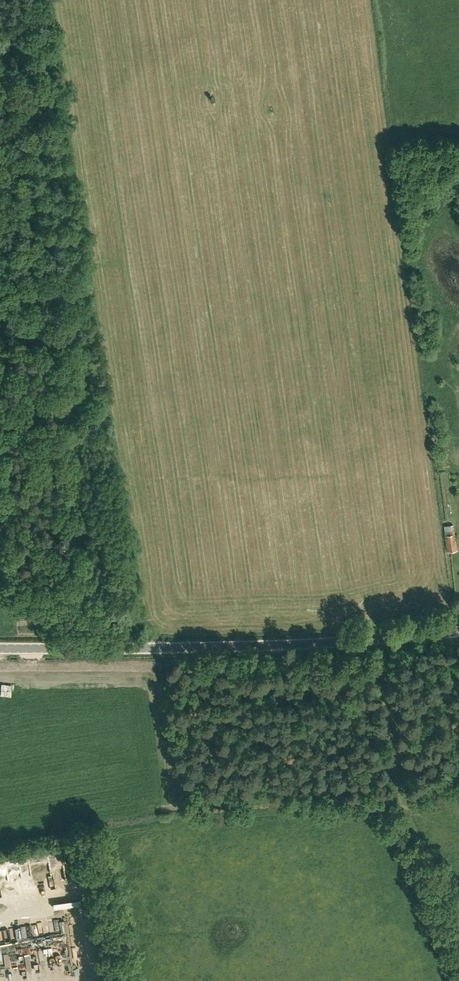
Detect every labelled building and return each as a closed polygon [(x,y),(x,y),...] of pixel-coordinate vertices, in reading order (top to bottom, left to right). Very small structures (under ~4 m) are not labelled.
[(454,524),(444,526),(446,536),(455,534),(454,524)] [(458,550),(455,534),(446,536),(448,551),(458,550)]
